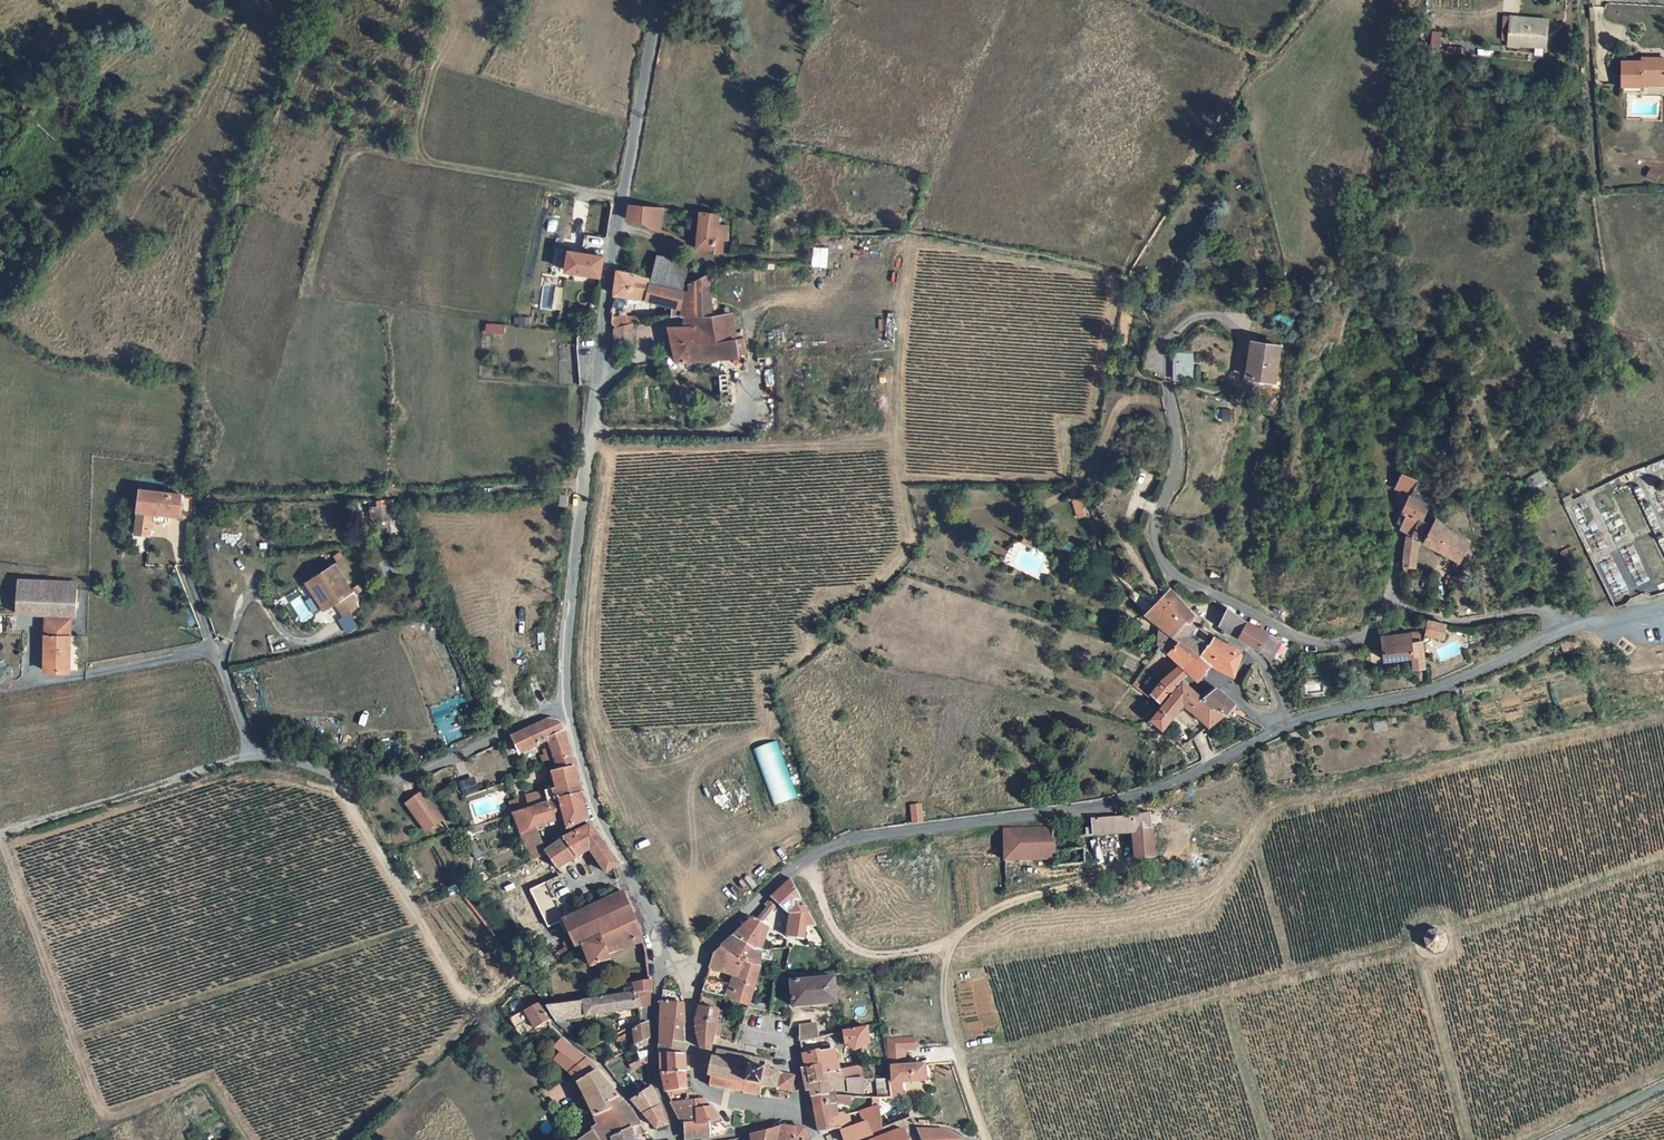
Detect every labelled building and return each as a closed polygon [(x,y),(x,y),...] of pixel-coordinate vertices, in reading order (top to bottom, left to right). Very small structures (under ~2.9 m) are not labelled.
[(1546,14),(1509,13),(1509,24),(1546,24),(1546,14)] [(1509,24),(1508,42),(1546,43),(1546,24),(1509,24)] [(1620,61),(1619,83),(1639,82),(1639,73),(1663,73),(1663,53),(1639,52),(1639,61),(1620,61)] [(1639,73),(1639,82),(1663,81),(1663,73),(1639,73)] [(644,220),(648,201),(632,199),(629,216),(644,220)] [(652,227),(659,230),(663,203),(648,201),(644,220),(647,223),(652,227)] [(726,226),(717,225),(717,211),(700,208),(694,245),(711,249),(711,252),(719,252),(719,242),(725,242),(726,226)] [(582,246),(601,246),(601,235),(582,234),(582,246)] [(601,275),(605,254),(569,249),(567,271),(601,275)] [(682,256),(650,252),(647,272),(646,280),(674,283),(678,283),(682,256)] [(674,283),(646,280),(647,272),(615,264),(613,296),(619,297),(619,291),(665,297),(665,311),(674,309),(674,299),(674,283)] [(674,283),(674,299),(684,300),(691,300),(692,309),(712,310),(707,273),(687,279),(686,284),(678,283),(674,283)] [(691,300),(684,300),(684,323),(711,323),(712,310),(692,309),(691,300)] [(712,310),(711,323),(684,323),(667,324),(670,362),(717,359),(714,337),(732,337),(731,311),(712,310)] [(614,322),(627,319),(627,312),(611,311),(611,322),(614,322)] [(612,343),(629,345),(632,318),(627,319),(614,322),(612,343)] [(504,334),(506,324),(485,322),(484,331),(504,334)] [(1249,375),(1275,378),(1279,344),(1252,341),(1249,375)] [(1194,349),(1174,349),(1171,374),(1193,377),(1194,349)] [(1415,502),(1418,495),(1409,484),(1414,476),(1400,468),(1391,487),(1405,494),(1395,514),(1398,516),(1393,527),(1407,535),(1416,519),(1422,506),(1415,502)] [(1527,485),(1542,477),(1537,469),(1522,476),(1527,485)] [(173,522),(173,514),(183,514),(184,494),(179,494),(147,490),(143,531),(157,532),(158,512),(162,512),(162,521),(173,522)] [(1079,515),(1071,498),(1063,502),(1071,519),(1079,515)] [(374,521),(395,519),(397,518),(389,499),(380,499),(380,504),(372,505),(374,521)] [(397,499),(389,499),(397,518),(401,516),(397,499)] [(1414,539),(1415,540),(1456,562),(1464,543),(1450,535),(1438,526),(1429,518),(1425,523),(1416,519),(1407,535),(1414,539)] [(1019,542),(1029,547),(1033,539),(1023,534),(1019,542)] [(1402,538),(1400,569),(1410,570),(1413,570),(1415,540),(1414,539),(1402,538)] [(352,592),(353,591),(341,573),(349,568),(342,557),(307,580),(325,608),(337,600),(352,592)] [(1410,579),(1410,570),(1400,569),(1401,579),(1410,579)] [(45,608),(72,610),(76,611),(79,583),(19,578),(16,606),(45,608)] [(1177,633),(1182,626),(1187,619),(1189,616),(1164,588),(1152,597),(1136,611),(1151,628),(1171,641),(1192,656),(1202,641),(1190,633),(1186,639),(1177,633)] [(352,592),(337,600),(345,615),(360,606),(352,592)] [(302,620),(312,614),(303,600),(294,606),(302,620)] [(1237,618),(1221,606),(1214,621),(1270,653),(1277,639),(1237,618)] [(46,666),(71,666),(72,610),(45,608),(46,666)] [(1442,623),(1423,619),(1420,629),(1438,635),(1442,623)] [(1186,639),(1190,633),(1182,626),(1177,633),(1186,639)] [(1152,646),(1151,650),(1164,653),(1171,641),(1151,628),(1152,646)] [(1420,629),(1378,633),(1379,645),(1417,641),(1420,629)] [(1229,657),(1234,649),(1208,634),(1207,634),(1202,641),(1192,656),(1182,668),(1193,677),(1201,667),(1224,676),(1229,665),(1223,661),(1226,656),(1229,657)] [(1270,653),(1278,658),(1286,644),(1277,639),(1270,653)] [(1192,656),(1171,641),(1164,653),(1169,657),(1182,668),(1192,656)] [(1420,667),(1417,641),(1379,645),(1381,659),(1407,656),(1408,668),(1420,667)] [(1169,657),(1163,665),(1176,677),(1182,668),(1169,657)] [(1176,677),(1163,665),(1142,691),(1156,700),(1176,677)] [(1156,700),(1146,715),(1157,725),(1176,703),(1201,724),(1213,714),(1217,717),(1221,713),(1216,709),(1207,701),(1205,703),(1199,698),(1176,677),(1156,700)] [(1216,709),(1226,701),(1208,687),(1199,698),(1205,703),(1207,701),(1216,709)] [(558,721),(548,713),(509,733),(515,748),(544,734),(551,757),(566,753),(558,721)] [(796,797),(777,740),(753,749),(772,805),(796,797)] [(551,757),(553,766),(568,762),(566,753),(551,757)] [(573,787),(568,762),(553,766),(546,767),(550,787),(552,795),(573,787)] [(541,799),(508,811),(515,829),(527,824),(552,815),(557,828),(579,817),(573,787),(552,795),(541,799)] [(552,795),(550,787),(539,790),(541,799),(552,795)] [(420,791),(404,803),(424,830),(440,818),(427,800),(420,791)] [(906,824),(916,823),(915,810),(905,812),(906,824)] [(1156,856),(1153,829),(1151,814),(1131,816),(1125,818),(1109,820),(1093,820),(1094,838),(1135,835),(1137,858),(1156,856)] [(527,824),(515,829),(524,857),(532,853),(537,850),(527,824)] [(537,850),(532,853),(536,858),(540,856),(550,870),(558,865),(556,863),(581,847),(583,853),(590,862),(597,871),(608,863),(581,824),(576,826),(556,837),(537,850)] [(1051,829),(1006,830),(1007,860),(1052,859),(1051,829)] [(797,926),(814,925),(788,878),(767,896),(775,904),(776,907),(780,909),(784,910),(777,935),(795,938),(797,926)] [(541,884),(530,890),(534,897),(545,892),(541,884)] [(612,893),(555,923),(566,948),(574,945),(626,920),(612,893)] [(764,905),(752,917),(757,922),(775,904),(767,896),(766,897),(763,899),(763,902),(764,905)] [(759,924),(757,922),(752,917),(747,913),(730,928),(750,947),(759,924)] [(628,922),(626,920),(574,945),(584,967),(602,958),(600,953),(634,937),(628,922)] [(750,961),(750,947),(730,928),(706,950),(699,962),(714,966),(721,946),(723,948),(730,956),(739,962),(750,961)] [(1427,943),(1429,947),(1429,948),(1433,951),(1437,952),(1441,952),(1444,950),(1447,947),(1449,943),(1449,938),(1449,937),(1446,933),(1443,931),(1438,930),(1434,930),(1431,932),(1428,935),(1427,939),(1427,943)] [(761,948),(773,949),(775,944),(777,935),(762,937),(761,948)] [(722,968),(719,981),(716,992),(730,997),(744,1002),(749,963),(750,961),(739,962),(730,956),(723,948),(721,946),(714,966),(722,968)] [(832,958),(825,959),(826,969),(834,969),(832,958)] [(806,970),(789,971),(789,978),(787,978),(790,1003),(833,1000),(831,976),(807,977),(806,970)] [(716,992),(719,981),(697,977),(695,988),(716,992)] [(647,983),(635,985),(636,993),(639,1011),(651,1008),(649,996),(648,983),(647,983)] [(660,1019),(675,1019),(683,1020),(684,1016),(683,998),(680,998),(680,985),(662,985),(660,1019)] [(713,1010),(716,992),(695,988),(693,1006),(713,1010)] [(639,1011),(636,993),(560,1005),(547,1007),(557,1024),(639,1011)] [(730,997),(723,1022),(719,1020),(715,1038),(734,1043),(744,1002),(730,997)] [(544,1008),(541,1004),(527,1012),(536,1030),(550,1022),(544,1008)] [(712,1018),(713,1010),(693,1006),(692,1011),(693,1023),(695,1034),(700,1045),(709,1049),(710,1037),(712,1018)] [(531,1038),(519,1015),(512,1019),(524,1038),(531,1038)] [(710,1037),(715,1038),(719,1020),(712,1018),(710,1037)] [(660,1019),(660,1039),(671,1038),(675,1019),(660,1019)] [(682,1037),(683,1020),(675,1019),(671,1038),(682,1037)] [(797,1039),(813,1035),(812,1023),(796,1025),(797,1039)] [(803,1068),(816,1065),(819,1079),(828,1076),(826,1069),(834,1066),(829,1050),(817,1052),(816,1045),(842,1042),(851,1048),(866,1041),(862,1024),(813,1035),(797,1039),(803,1068)] [(628,1033),(632,1046),(644,1040),(643,1025),(628,1033)] [(682,1037),(671,1038),(660,1039),(661,1052),(684,1051),(684,1037),(682,1037)] [(908,1048),(908,1038),(883,1039),(883,1047),(900,1046),(900,1049),(908,1048)] [(563,1054),(557,1061),(576,1077),(585,1100),(599,1120),(610,1110),(608,1106),(621,1097),(598,1072),(589,1063),(564,1040),(557,1048),(563,1054)] [(883,1047),(884,1064),(903,1063),(902,1057),(900,1057),(900,1049),(900,1046),(883,1047)] [(792,1093),(795,1075),(771,1069),(772,1065),(767,1064),(768,1060),(719,1049),(717,1057),(714,1056),(709,1076),(712,1077),(710,1085),(760,1095),(762,1087),(792,1093)] [(684,1052),(684,1051),(661,1052),(663,1069),(686,1068),(684,1052)] [(903,1063),(884,1064),(885,1081),(896,1080),(921,1079),(921,1062),(903,1063)] [(843,1080),(856,1079),(855,1064),(834,1066),(838,1081),(843,1080)] [(819,1081),(819,1079),(816,1065),(803,1068),(798,1069),(802,1085),(819,1081)] [(826,1069),(828,1076),(819,1079),(819,1081),(802,1085),(804,1093),(810,1092),(836,1089),(840,1089),(838,1081),(834,1066),(826,1069)] [(663,1069),(667,1090),(688,1086),(686,1068),(663,1069)] [(844,1092),(860,1094),(859,1078),(856,1079),(843,1080),(844,1092)] [(896,1080),(885,1081),(885,1095),(896,1095),(896,1080)] [(683,1124),(703,1120),(695,1098),(690,1099),(688,1086),(667,1090),(681,1125),(683,1124)] [(670,1126),(655,1088),(635,1101),(661,1130),(670,1126)] [(836,1089),(810,1092),(818,1132),(830,1129),(829,1120),(840,1117),(836,1089)] [(610,1110),(599,1120),(605,1128),(621,1118),(617,1113),(628,1104),(621,1097),(608,1106),(610,1110)] [(724,1121),(706,1097),(695,1098),(703,1120),(708,1137),(727,1134),(724,1121)] [(628,1104),(617,1113),(621,1118),(625,1125),(636,1114),(628,1104)] [(870,1106),(864,1108),(867,1118),(851,1122),(840,1127),(843,1139),(847,1139),(881,1127),(873,1106),(870,1106)] [(642,1127),(636,1114),(625,1125),(629,1133),(642,1127)] [(609,1139),(614,1139),(617,1137),(629,1133),(625,1125),(621,1118),(605,1128),(609,1139)] [(708,1137),(703,1120),(683,1124),(687,1139),(708,1137)] [(808,1138),(803,1128),(781,1126),(751,1134),(752,1139),(797,1139),(808,1138)] [(909,1137),(906,1126),(903,1126),(872,1139),(905,1139),(909,1137)] [(957,1138),(940,1129),(920,1127),(925,1139),(957,1139),(957,1138)] [(605,1128),(589,1139),(609,1139),(605,1128)]
